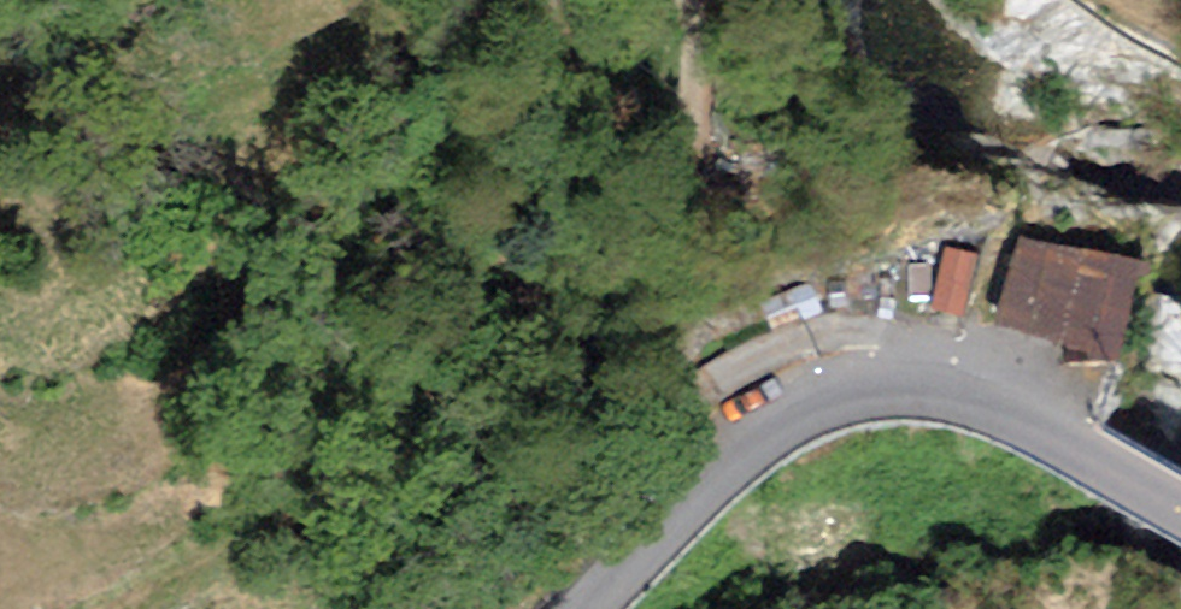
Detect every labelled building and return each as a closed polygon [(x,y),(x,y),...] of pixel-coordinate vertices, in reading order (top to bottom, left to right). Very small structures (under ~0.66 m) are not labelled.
[(994,326),(1117,362),(1147,264),(1020,239),(994,326)] [(976,254),(945,250),(931,311),(962,315),(976,254)]
